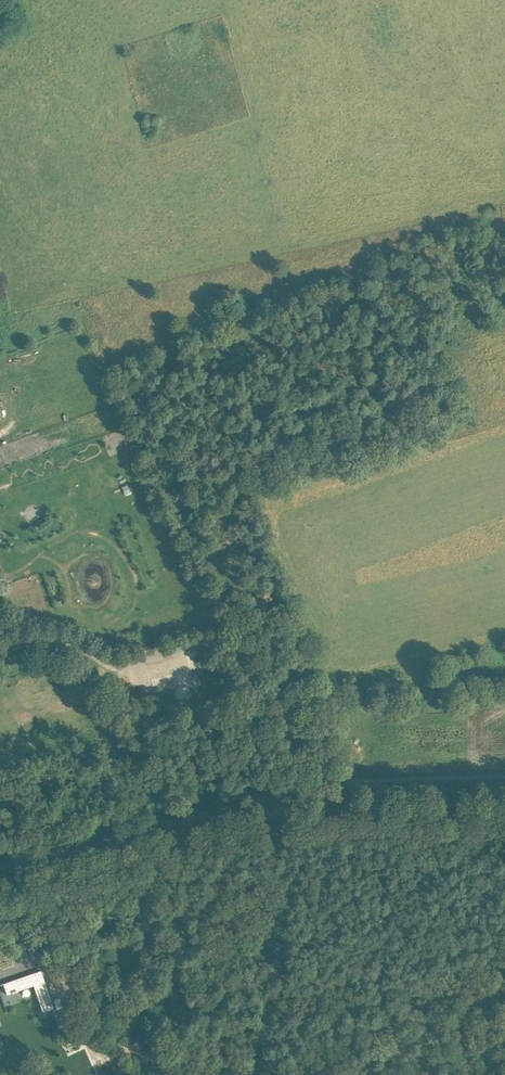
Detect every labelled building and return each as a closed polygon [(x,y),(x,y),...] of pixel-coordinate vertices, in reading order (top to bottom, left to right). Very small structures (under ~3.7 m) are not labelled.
[(4,983),(8,994),(34,985),(43,1011),(54,1008),(41,970),(4,983)]
